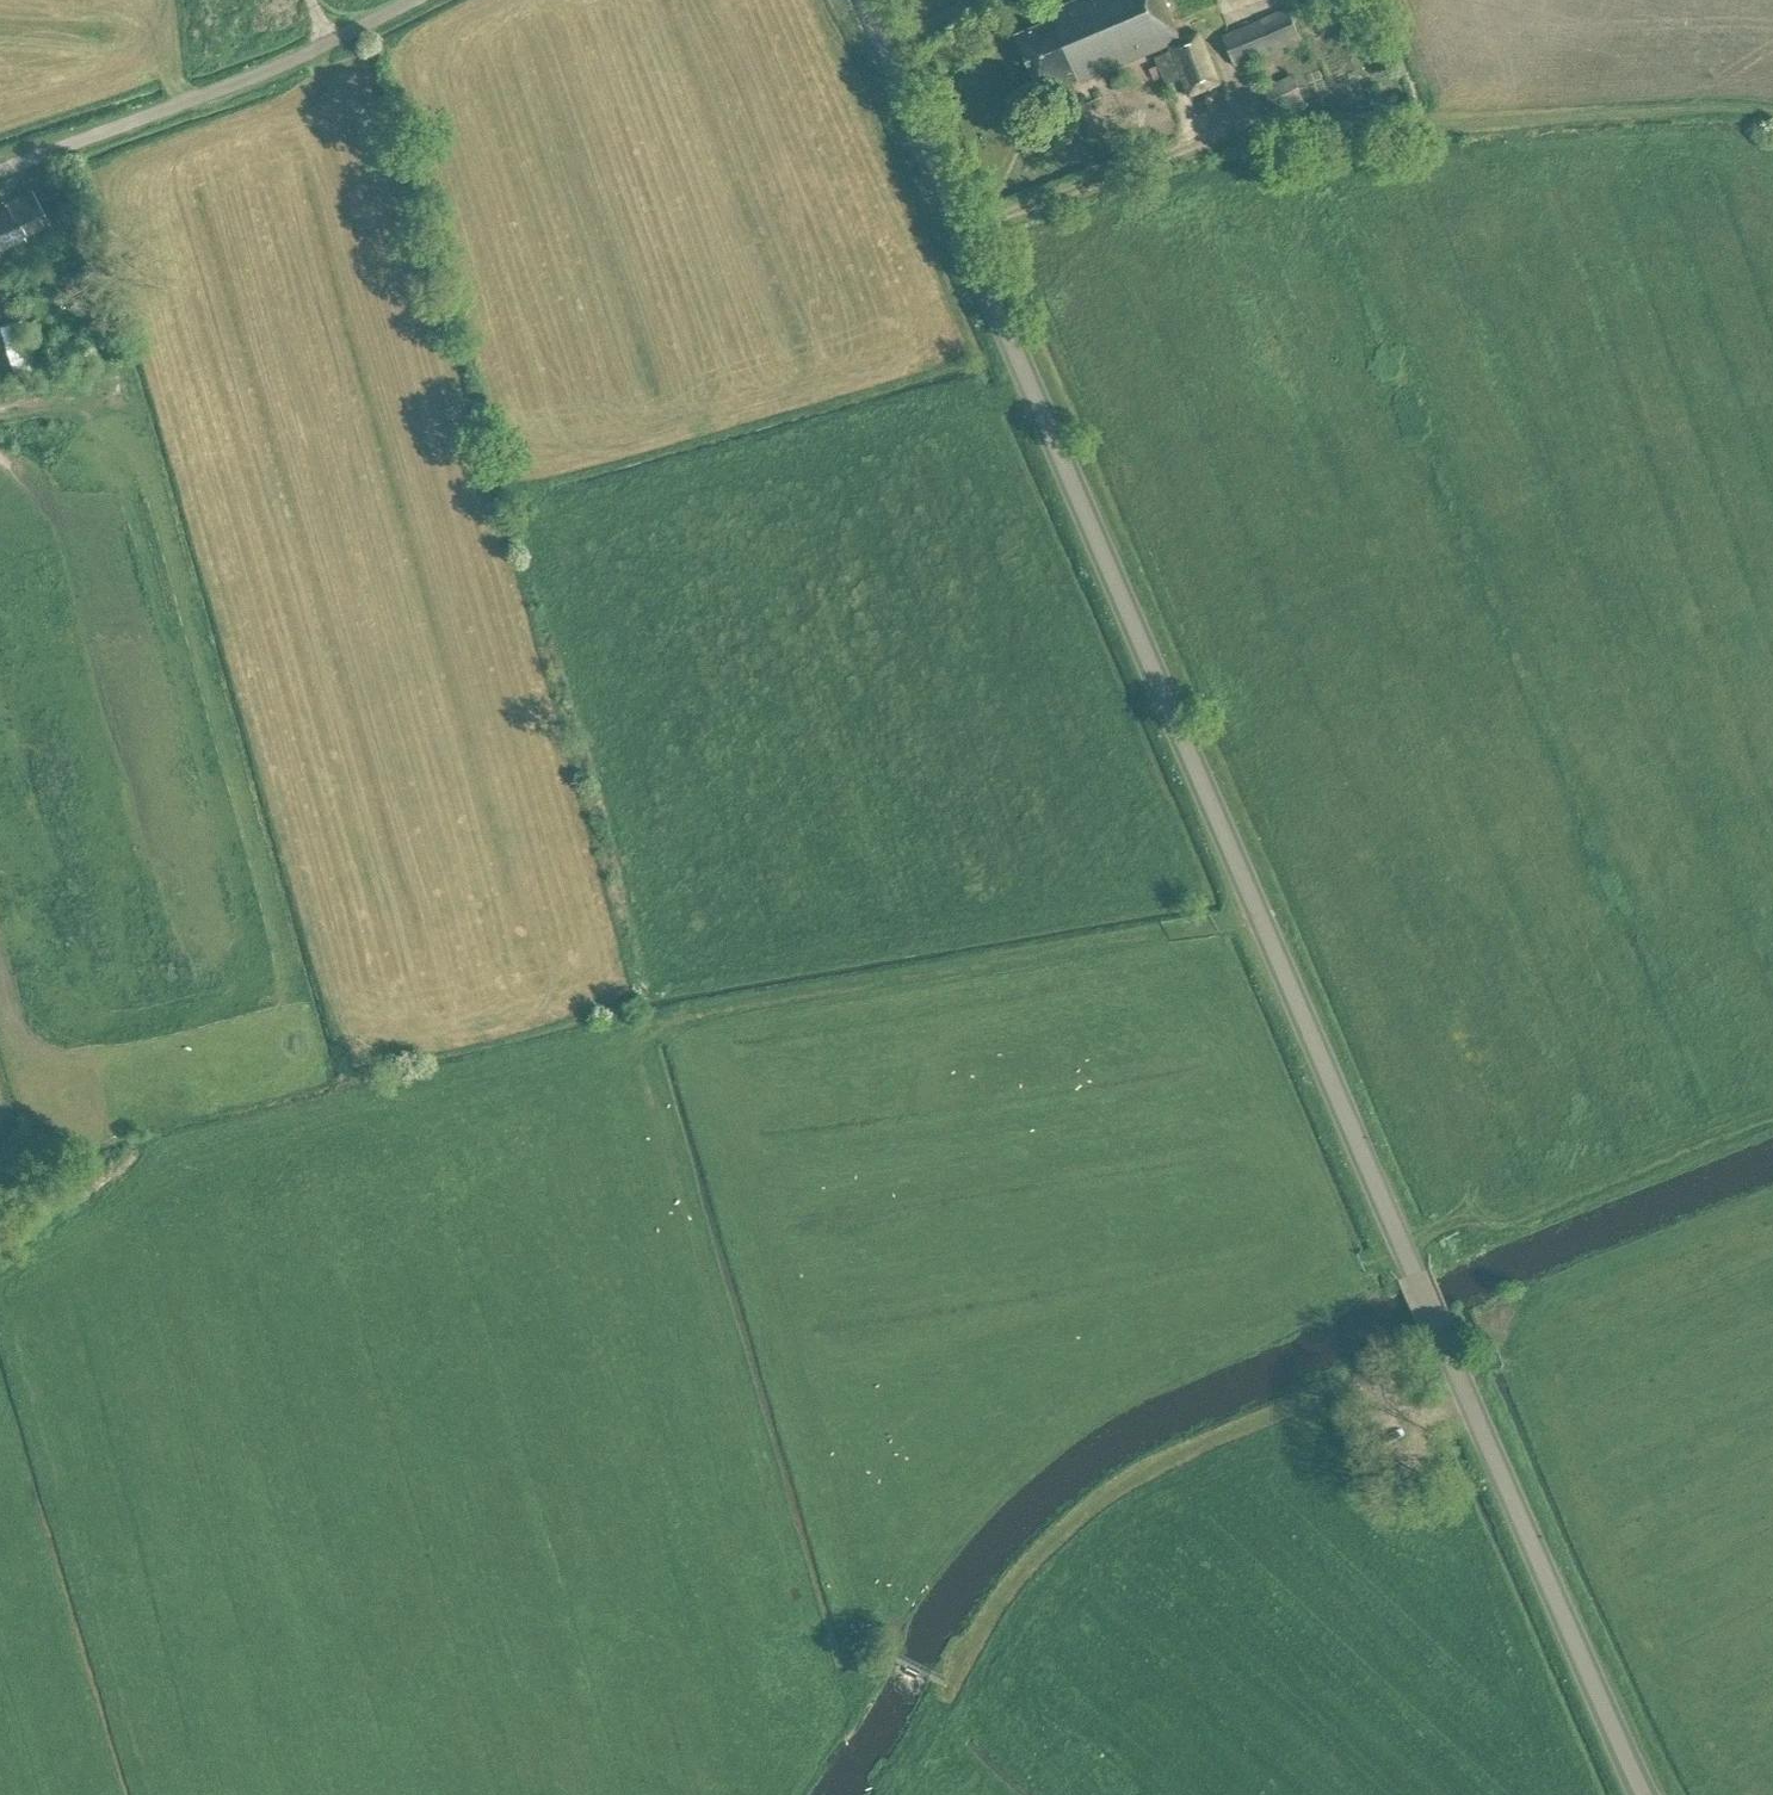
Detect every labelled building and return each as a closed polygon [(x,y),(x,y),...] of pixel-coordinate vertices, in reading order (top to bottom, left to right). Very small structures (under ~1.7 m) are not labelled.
[(1163,0),(1079,0),(1049,12),(1053,21),(1017,36),(1038,89),(1049,85),(1051,91),(1078,81),(1078,83),(1168,46),(1171,52),(1156,58),(1159,65),(1150,69),(1155,81),(1163,78),(1166,85),(1182,79),(1189,97),(1219,84),(1198,32),(1180,40),(1163,0)] [(1285,2),(1284,0),(1224,0),(1231,21),(1285,2)] [(1234,66),(1300,39),(1288,9),(1222,37),(1234,66)] [(1277,118),(1303,105),(1290,79),(1265,92),(1277,118)] [(24,244),(21,238),(45,226),(29,194),(4,207),(6,213),(0,216),(0,256),(24,244)]
